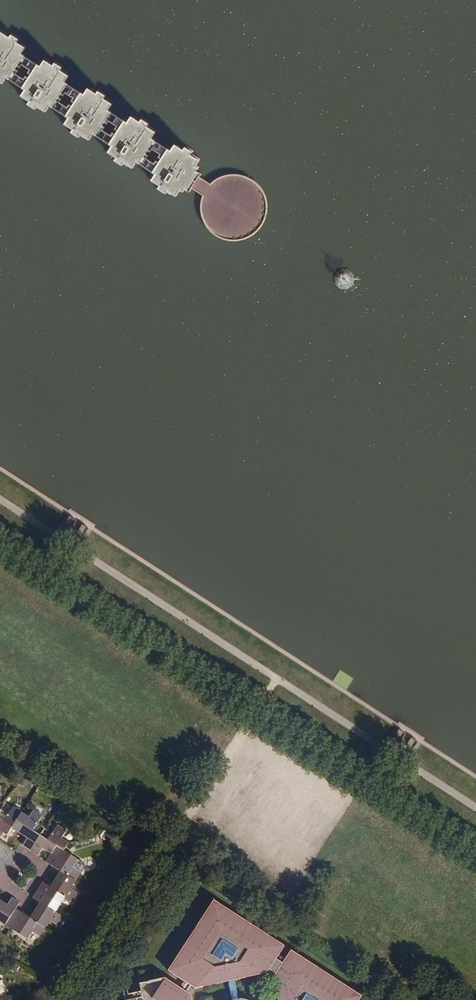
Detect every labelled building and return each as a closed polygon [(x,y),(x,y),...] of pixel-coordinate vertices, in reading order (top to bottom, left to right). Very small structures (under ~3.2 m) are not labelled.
[(0,30),(0,83),(2,84),(6,78),(15,65),(21,55),(26,47),(17,41),(20,38),(11,32),(8,35),(0,30)] [(51,63),(43,58),(38,66),(31,76),(23,89),(19,96),(27,101),(25,104),(35,110),(37,107),(46,113),(50,107),(58,94),(65,83),(70,75),(61,70),(63,66),(54,60),(51,63)] [(95,92),(86,86),(82,94),(75,104),(66,117),(62,124),(70,129),(68,132),(78,138),(80,135),(89,141),(93,134),(101,122),(108,111),(113,103),(105,98),(107,94),(97,88),(95,92)] [(138,119),(130,114),(125,122),(118,132),(110,145),(105,152),(113,157),(111,160),(121,166),(123,164),(132,169),(136,162),(144,150),(151,139),(156,131),(148,125),(150,122),(140,116),(138,119)] [(182,146),(173,141),(168,149),(161,160),(153,173),(149,180),(157,185),(155,188),(165,194),(167,192),(175,197),(179,191),(182,193),(184,190),(188,192),(191,188),(195,182),(198,177),(201,173),(196,170),(199,166),(196,164),(200,158),(191,152),(193,150),(183,144),(182,146)] [(243,176),(236,175),(233,175),(222,177),(216,181),(211,185),(207,190),(204,196),(202,203),(201,210),(203,216),(205,223),(211,231),(216,235),(222,238),(229,240),(236,241),(246,238),(249,237),(255,233),(259,228),(264,220),(266,213),(267,206),(266,200),(263,193),(257,185),(249,179),(243,176)] [(0,811),(0,831),(6,835),(11,827),(18,832),(23,824),(17,820),(22,812),(12,806),(8,814),(1,809),(0,811)] [(30,818),(22,812),(17,820),(23,824),(18,832),(29,839),(23,847),(25,848),(31,852),(46,828),(39,823),(43,816),(35,811),(30,818)] [(54,833),(46,828),(31,852),(37,856),(39,857),(44,849),(52,855),(54,855),(59,848),(65,852),(70,844),(62,839),(67,831),(58,826),(54,833)] [(63,874),(58,882),(65,886),(70,878),(78,884),(83,875),(77,870),(82,862),(65,852),(59,848),(54,855),(48,864),(54,868),(63,874)] [(65,886),(58,882),(52,891),(44,886),(40,893),(62,908),(67,900),(75,905),(80,896),(73,892),(78,884),(70,878),(65,886)] [(42,905),(37,914),(44,918),(39,926),(47,932),(52,924),(59,928),(65,920),(57,915),(62,908),(40,893),(36,898),(35,901),(42,905)] [(18,913),(23,907),(17,903),(15,901),(10,908),(1,901),(0,903),(0,924),(8,929),(18,913)] [(210,909),(219,915),(225,906),(216,901),(210,909)] [(277,960),(283,950),(267,940),(270,936),(225,906),(219,915),(210,909),(190,940),(194,943),(175,974),(198,989),(230,982),(234,999),(250,999),(249,999),(245,999),(241,999),(237,981),(268,974),(270,970),(276,974),(274,977),(280,999),(351,999),(348,998),(353,990),(308,960),(305,964),(289,954),(283,964),(277,960)] [(48,932),(47,932),(39,926),(44,918),(37,914),(35,912),(30,920),(23,916),(18,913),(8,929),(14,933),(30,943),(35,937),(42,941),(48,932)] [(270,936),(267,940),(283,950),(286,946),(270,936)] [(175,974),(194,943),(190,940),(171,971),(175,974)] [(289,954),(305,964),(308,960),(292,950),(289,954)] [(194,995),(168,978),(142,984),(144,992),(143,992),(144,997),(130,999),(195,999),(194,995)] [(351,999),(360,999),(362,996),(353,990),(348,998),(351,999)] [(128,995),(129,999),(130,999),(144,997),(143,992),(128,995)]
